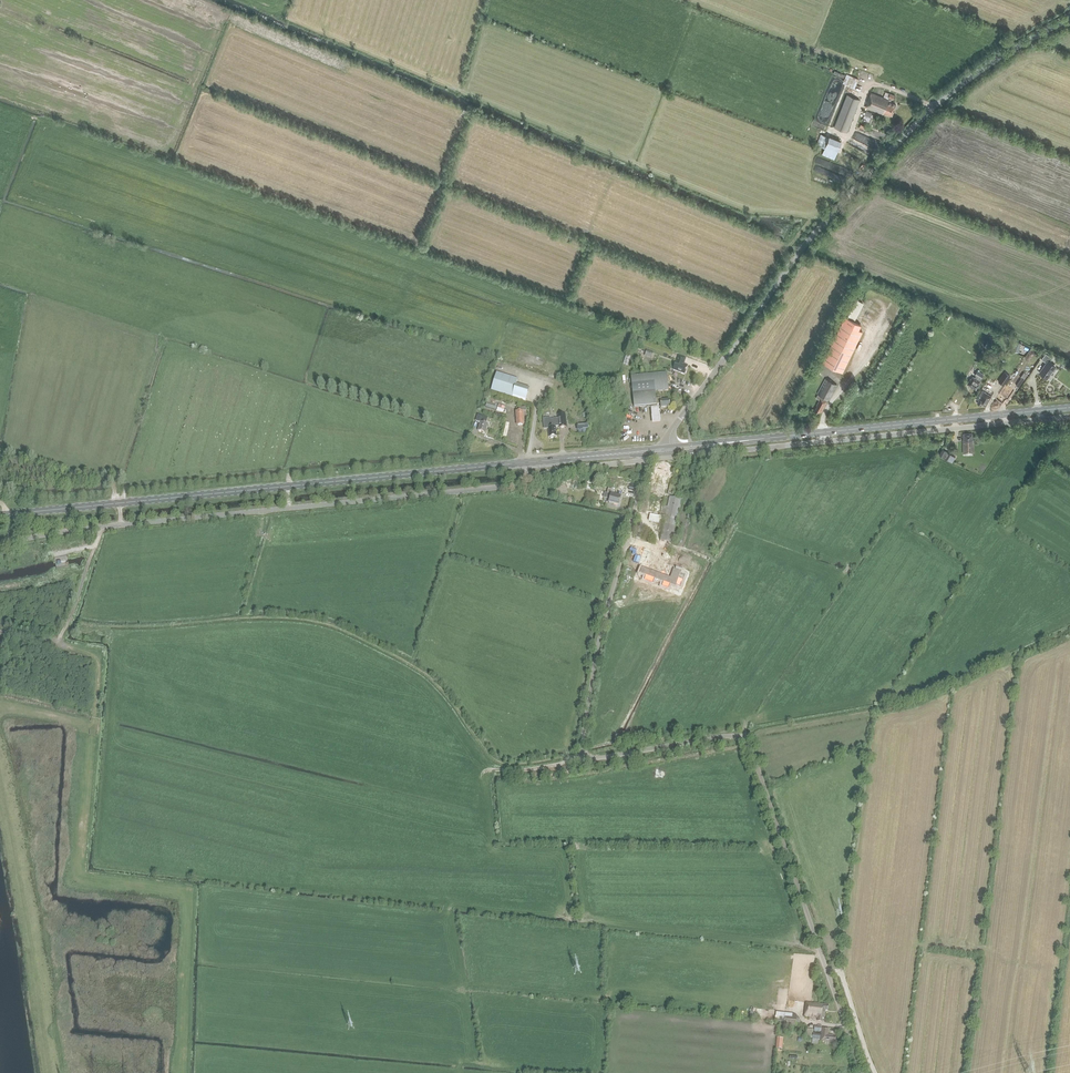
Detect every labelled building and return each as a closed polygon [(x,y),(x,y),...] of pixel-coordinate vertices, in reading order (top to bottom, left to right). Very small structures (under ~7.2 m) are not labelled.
[(834,70),(832,74),(842,79),(844,74),(834,70)] [(843,83),(849,86),(854,88),(858,79),(847,74),(843,83)] [(890,102),(892,99),(893,99),(894,95),(885,92),(884,96),(883,98),(871,93),(866,107),(885,115),(885,113),(892,116),(896,105),(890,102)] [(846,132),(860,100),(847,95),(834,127),(846,132)] [(836,147),(839,140),(834,138),(833,138),(829,136),(825,136),(821,134),(820,134),(819,138),(818,144),(823,146),(822,155),(831,159),(835,159),(836,147)] [(817,166),(815,170),(830,176),(832,172),(817,166)] [(856,300),(847,317),(854,320),(863,303),(856,300)] [(860,326),(843,317),(822,362),(842,372),(862,332),(858,330),(860,326)] [(1020,346),(1021,343),(1016,342),(1015,344),(1013,351),(1018,353),(1020,346)] [(1046,353),(1041,359),(1046,363),(1040,372),(1047,377),(1055,367),(1049,363),(1053,358),(1046,353)] [(685,358),(678,355),(672,369),(683,374),(687,365),(683,363),(685,358)] [(975,375),(976,375),(975,377),(973,376),(971,379),(970,379),(967,383),(976,389),(979,384),(978,384),(980,381),(984,375),(977,370),(975,375)] [(666,372),(631,377),(635,408),(651,405),(652,408),(656,407),(656,404),(660,404),(661,408),(670,407),(669,400),(662,401),(661,398),(655,399),(654,392),(668,390),(666,372)] [(998,381),(1004,385),(1010,376),(1004,372),(998,381)] [(512,398),(525,402),(529,389),(516,385),(518,379),(497,373),(491,391),(512,398)] [(1024,380),(1021,377),(1016,385),(1019,387),(1024,380)] [(837,385),(825,378),(817,393),(818,394),(816,398),(819,400),(816,405),(817,405),(815,411),(819,413),(820,411),(822,412),(827,402),(826,401),(827,399),(829,400),(837,385)] [(1000,395),(1000,394),(997,399),(1002,403),(1005,398),(1008,393),(1004,390),(1000,395)] [(982,391),(977,399),(978,400),(977,403),(981,405),(981,404),(985,406),(988,401),(991,396),(982,391)] [(498,404),(496,410),(503,413),(505,407),(498,404)] [(651,407),(652,423),(660,422),(659,406),(651,407)] [(524,425),(523,411),(526,411),(526,407),(516,407),(516,411),(515,412),(517,425),(524,425)] [(488,418),(477,414),(475,421),(480,422),(478,431),(485,433),(488,424),(486,424),(488,418)] [(556,431),(556,428),(555,428),(555,426),(559,426),(559,428),(566,427),(565,414),(558,415),(559,419),(550,420),(550,418),(544,419),(544,428),(548,428),(549,437),(550,437),(553,437),(556,436),(556,431)] [(973,440),(972,440),(972,434),(963,434),(963,440),(963,453),(970,453),(970,452),(974,452),(973,440)] [(942,449),(939,455),(952,463),(955,457),(942,449)] [(608,489),(607,493),(604,492),(603,497),(610,499),(609,503),(618,506),(621,497),(616,496),(617,495),(614,494),(614,491),(608,489)] [(672,542),(680,498),(669,496),(667,506),(662,505),(664,495),(649,492),(646,510),(660,513),(659,515),(664,516),(660,540),(672,542)] [(644,548),(637,564),(643,566),(650,550),(644,548)] [(640,566),(638,572),(644,574),(642,578),(651,581),(652,578),(661,582),(659,585),(666,588),(667,584),(673,587),(673,585),(677,587),(682,575),(678,574),(679,572),(676,571),(673,579),(670,577),(669,580),(668,581),(662,579),(663,575),(640,566)] [(822,1004),(806,1002),(806,1007),(805,1007),(804,1016),(817,1018),(817,1021),(822,1021),(822,1018),(825,1018),(825,1010),(828,1011),(828,1006),(822,1005),(822,1004)] [(774,1021),(784,1022),(783,1025),(796,1026),(796,1023),(799,1023),(799,1019),(797,1019),(797,1018),(792,1017),(792,1014),(781,1012),(781,1015),(775,1015),(774,1021)] [(829,1028),(823,1027),(821,1040),(831,1042),(831,1041),(835,1042),(836,1037),(834,1036),(834,1035),(827,1034),(827,1033),(828,1033),(829,1028)]
